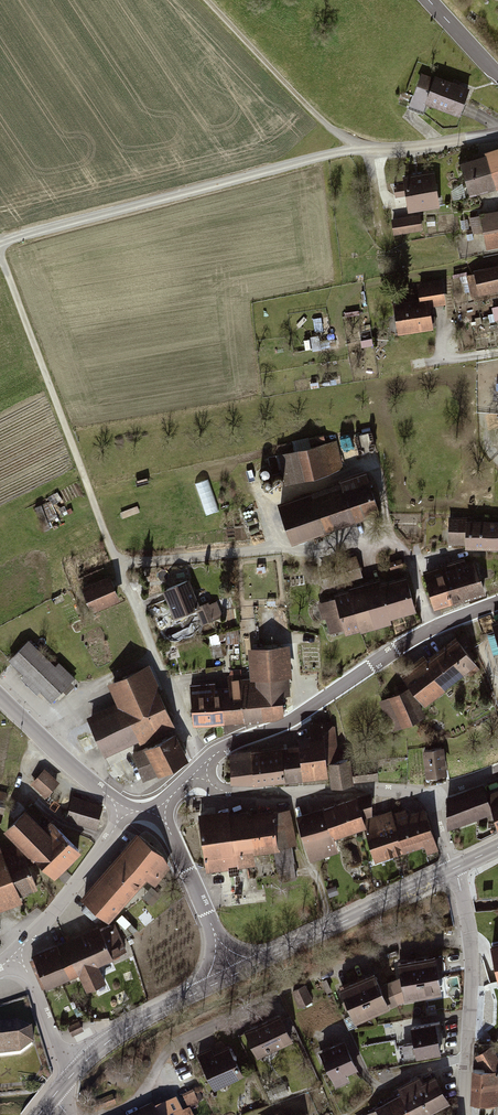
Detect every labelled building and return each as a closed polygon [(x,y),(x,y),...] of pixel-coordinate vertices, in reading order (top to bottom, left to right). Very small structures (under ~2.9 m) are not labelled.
[(431,101),(464,113),(474,85),(439,72),(438,76),(425,72),(412,107),(426,112),(431,101)] [(473,193),(497,186),(497,147),(490,149),(491,153),(464,160),(473,193)] [(410,196),(412,210),(442,205),(437,171),(407,175),(408,183),(396,185),(398,198),(410,196)] [(471,218),(474,233),(485,230),(487,245),(497,244),(497,211),(481,214),(482,216),(471,218)] [(395,217),(397,235),(426,231),(424,213),(395,217)] [(477,268),(482,293),(497,290),(497,264),(477,268)] [(396,300),(401,332),(435,327),(432,306),(449,304),(446,280),(420,284),(422,296),(396,300)] [(338,439),(281,453),(288,481),(345,466),(338,439)] [(281,505),(294,543),(380,512),(366,473),(351,479),(354,488),(315,501),(312,494),(281,505)] [(497,548),(497,524),(469,523),(469,518),(451,518),(450,544),(468,544),(468,548),(497,548)] [(391,562),(394,570),(407,566),(404,558),(391,562)] [(476,563),(456,569),(465,600),(485,594),(476,563)] [(427,577),(436,608),(465,600),(456,569),(427,577)] [(323,576),(326,587),(335,585),(332,573),(323,576)] [(416,610),(406,577),(351,593),(361,626),(416,610)] [(81,590),(90,613),(120,601),(111,579),(81,590)] [(188,582),(164,592),(175,618),(197,609),(203,623),(214,618),(208,603),(199,607),(188,582)] [(361,626),(351,593),(322,601),(332,634),(361,626)] [(467,670),(472,676),(480,669),(475,663),(477,661),(469,649),(472,647),(466,633),(428,663),(424,658),(402,675),(425,704),(467,670)] [(29,641),(9,661),(51,702),(70,682),(29,641)] [(230,655),(228,642),(219,643),(220,656),(230,655)] [(257,687),(242,688),(245,720),(276,718),(283,715),(282,702),(291,701),(287,648),(255,650),(257,687)] [(88,719),(105,756),(172,726),(147,668),(109,685),(119,706),(88,719)] [(230,688),(223,689),(226,721),(245,720),(242,688),(241,674),(229,675),(230,688)] [(226,721),(223,689),(191,692),(194,724),(226,721)] [(412,690),(391,699),(403,726),(424,717),(412,690)] [(313,748),(283,752),(287,780),(328,774),(327,762),(338,760),(333,724),(310,726),(313,748)] [(170,772),(186,761),(174,736),(157,747),(134,755),(144,780),(170,772)] [(442,748),(424,751),(428,775),(426,775),(427,785),(437,784),(447,782),(442,748)] [(257,784),(287,780),(283,752),(253,756),(253,753),(231,756),(233,783),(257,784)] [(349,761),(330,764),(333,784),(353,781),(353,783),(376,779),(374,767),(350,770),(349,761)] [(46,768),(34,783),(48,795),(61,780),(46,768)] [(448,830),(492,814),(483,786),(448,799),(448,830)] [(11,791),(0,788),(0,827),(1,827),(11,791)] [(345,798),(355,828),(368,823),(366,817),(375,814),(375,792),(360,793),(345,798)] [(490,796),(497,823),(497,792),(490,796)] [(106,805),(75,796),(68,818),(99,827),(106,805)] [(327,804),(337,834),(355,828),(345,798),(327,804)] [(299,814),(315,858),(343,848),(337,834),(327,804),(299,814)] [(248,809),(254,848),(275,846),(279,880),(297,878),(293,844),(296,843),(292,806),(276,808),(276,806),(248,809)] [(397,811),(408,849),(426,844),(428,852),(440,848),(428,807),(410,812),(409,808),(397,811)] [(205,870),(256,864),(254,848),(248,809),(248,808),(229,810),(229,808),(198,811),(205,870)] [(368,823),(378,858),(408,849),(397,811),(396,808),(375,814),(366,817),(368,823)] [(55,879),(82,853),(53,823),(45,831),(27,814),(9,832),(55,879)] [(139,836),(83,900),(107,920),(145,874),(153,881),(168,863),(162,855),(139,836)] [(21,901),(19,896),(36,889),(19,847),(2,854),(0,850),(0,909),(21,901)] [(151,887),(142,897),(151,905),(160,895),(151,887)] [(110,925),(31,959),(43,986),(79,971),(87,989),(104,982),(97,964),(126,952),(114,926),(110,925)] [(490,992),(496,991),(491,968),(497,967),(497,933),(485,937),(484,958),(490,992)] [(436,961),(418,964),(424,1003),(443,1000),(436,961)] [(406,1006),(424,1003),(418,964),(399,967),(402,983),(392,987),(401,1009),(406,1006)] [(491,968),(496,991),(490,992),(497,1029),(497,967),(491,968)] [(376,976),(357,984),(373,1021),(401,1009),(392,987),(382,991),(376,976)] [(327,982),(322,984),(327,997),(332,994),(327,982)] [(353,1029),(373,1021),(357,984),(338,992),(353,1029)] [(307,989),(293,995),(300,1011),(314,1005),(307,989)] [(244,1036),(256,1063),(292,1046),(279,1020),(244,1036)] [(68,1027),(72,1037),(84,1032),(79,1022),(68,1027)] [(440,1024),(413,1028),(416,1047),(403,1049),(405,1062),(444,1056),(440,1024)] [(21,1063),(33,1052),(31,1033),(17,1026),(0,1028),(0,1065),(21,1063)] [(357,1074),(344,1042),(319,1052),(335,1090),(348,1085),(345,1079),(357,1074)] [(245,1081),(230,1049),(214,1057),(212,1052),(197,1059),(213,1095),(245,1081)] [(483,1074),(473,1074),(473,1111),(497,1111),(497,1061),(493,1052),(476,1061),(483,1074)] [(402,1100),(410,1114),(440,1114),(452,1109),(438,1083),(424,1090),(420,1083),(399,1093),(402,1100)] [(98,1104),(102,1113),(116,1107),(112,1098),(98,1104)] [(201,1114),(193,1098),(184,1102),(189,1112),(183,1114),(198,1114),(201,1114)] [(402,1100),(379,1112),(380,1114),(410,1114),(402,1100)] [(156,1114),(183,1114),(179,1105),(156,1114)]
